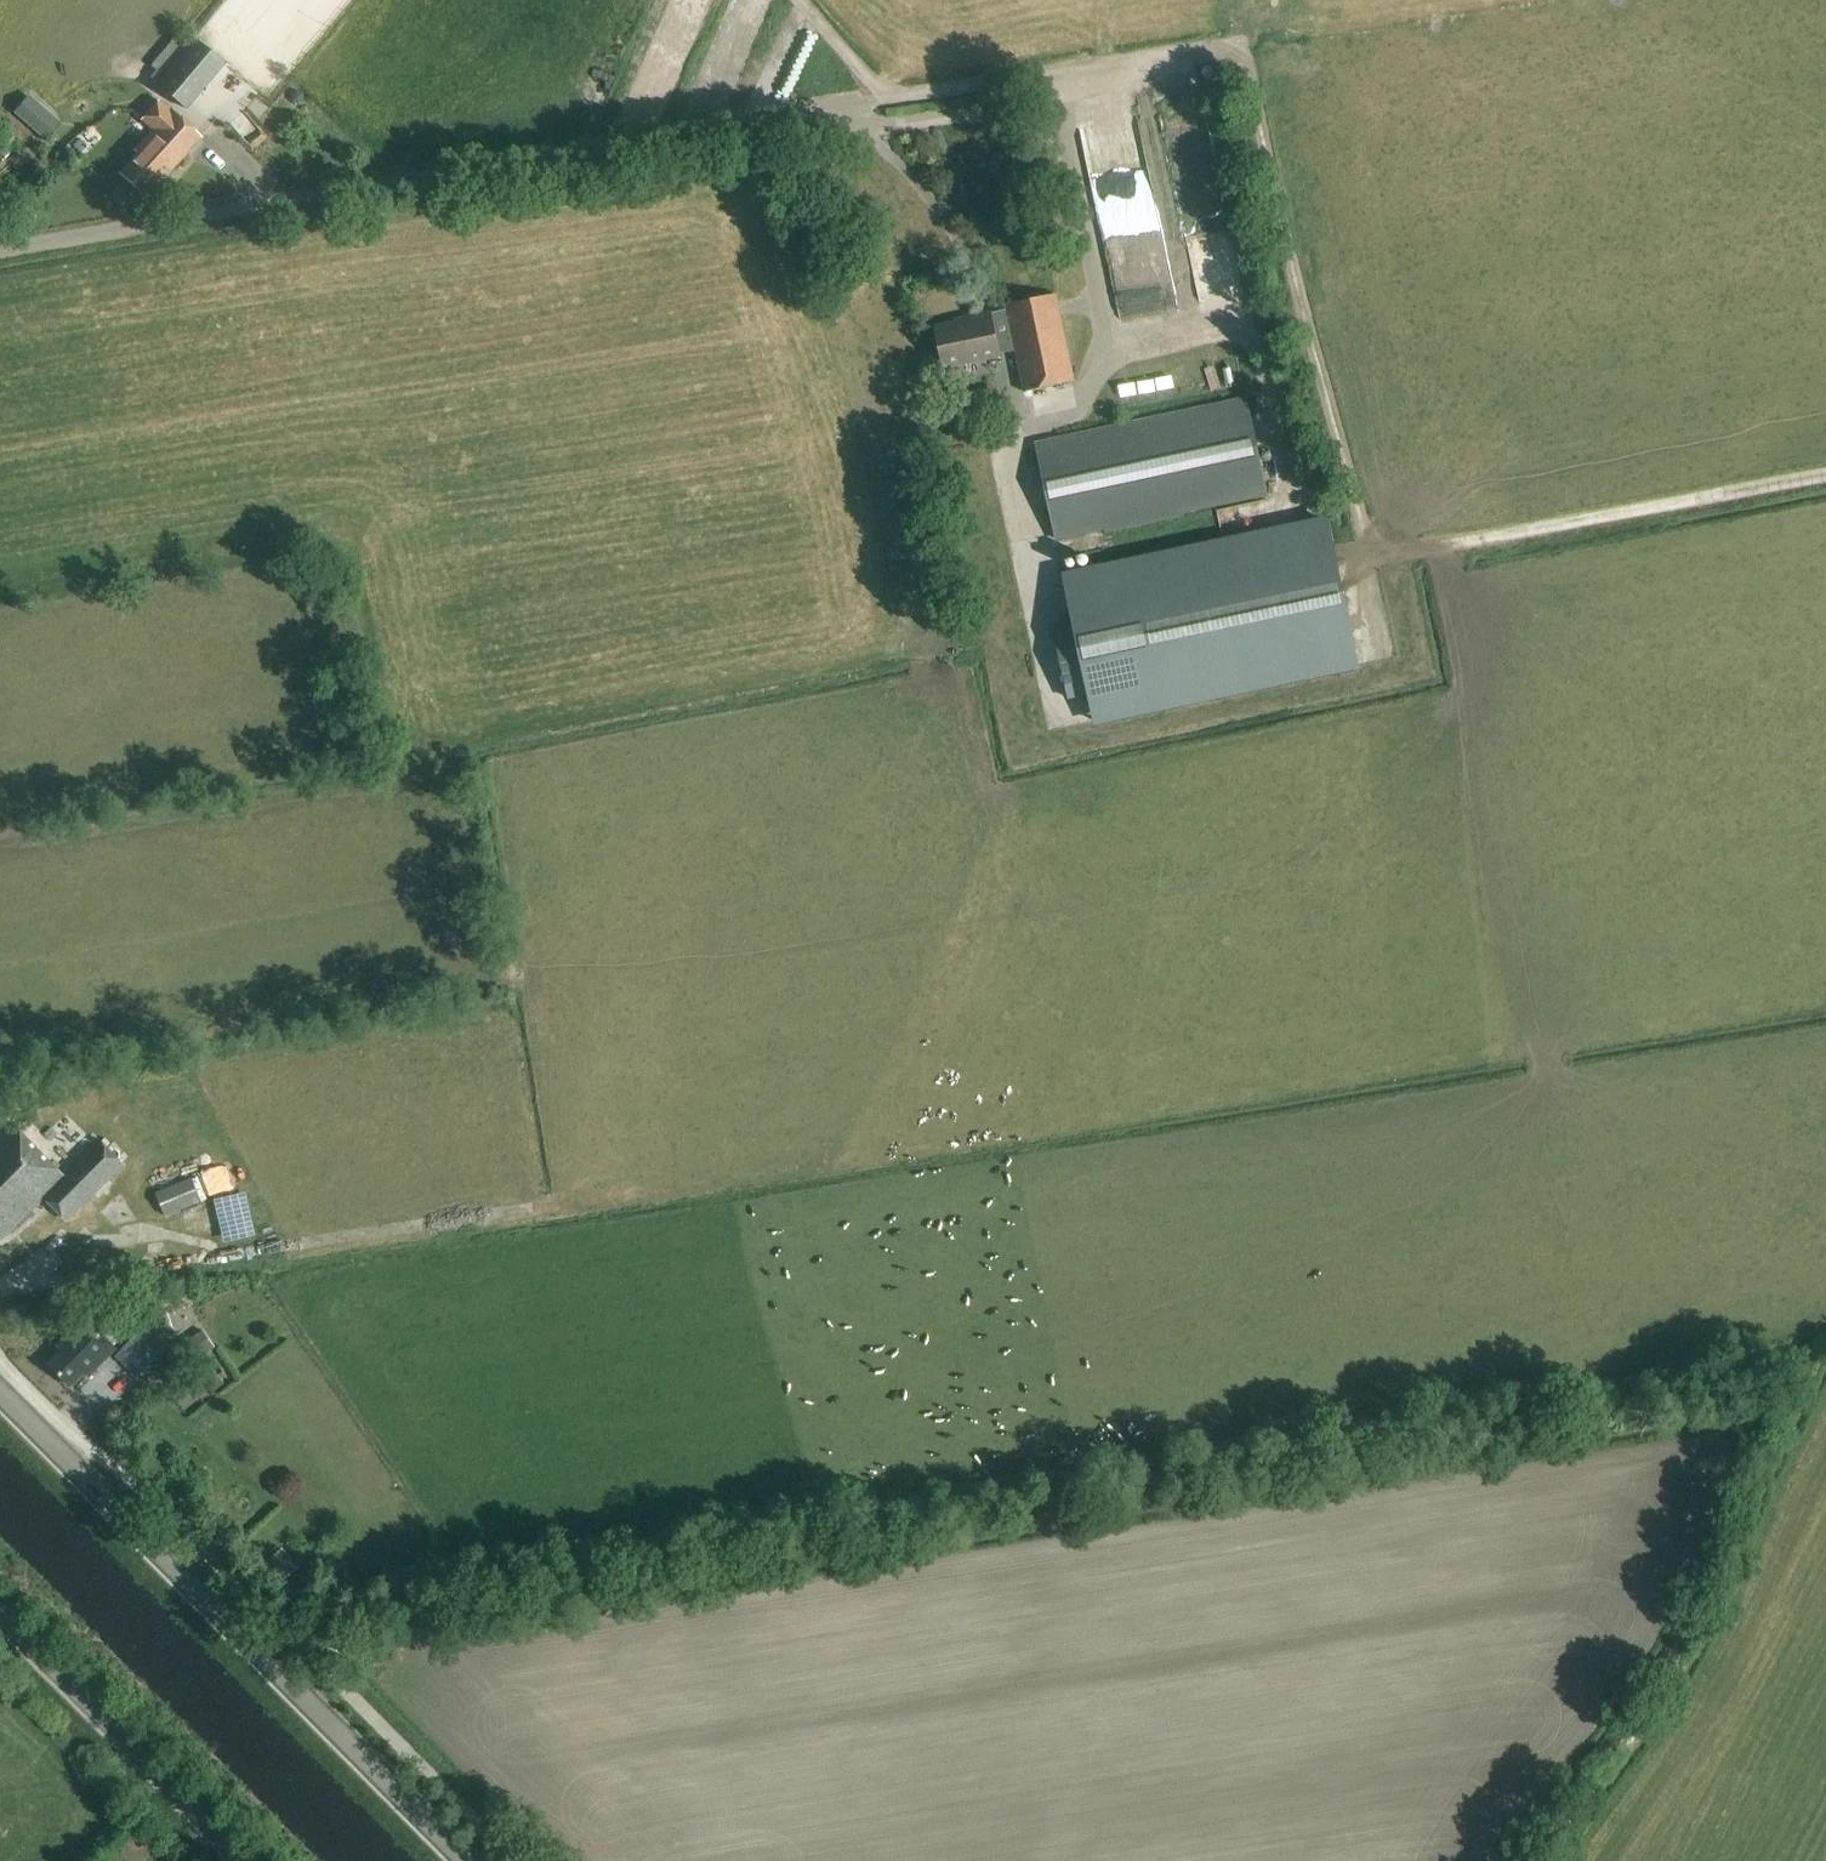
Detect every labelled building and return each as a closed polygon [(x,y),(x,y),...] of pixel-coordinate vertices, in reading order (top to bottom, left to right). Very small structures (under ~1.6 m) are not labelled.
[(194,41),(190,45),(177,34),(151,65),(156,69),(150,77),(157,83),(156,85),(186,111),(224,66),(194,41)] [(14,113),(45,141),(61,123),(30,95),(14,113)] [(141,121),(151,131),(133,151),(136,154),(117,174),(144,199),(201,139),(171,111),(170,113),(158,102),(141,121)] [(1,138),(0,140),(0,161),(1,162),(13,153),(1,138)] [(1005,306),(1006,310),(1014,343),(1024,392),(1074,381),(1056,295),(1005,306)] [(1014,343),(1006,310),(968,318),(969,319),(935,327),(944,368),(1000,356),(998,346),(1014,343)] [(1247,399),(1035,444),(1056,539),(1267,494),(1247,399)] [(1074,623),(1054,628),(1069,699),(1089,695),(1094,721),(1358,664),(1327,521),(1064,577),(1074,623)] [(1,1241),(44,1199),(67,1222),(67,1221),(83,1205),(124,1166),(100,1141),(64,1176),(14,1126),(0,1139),(0,1240),(1,1241)] [(156,1192),(165,1217),(201,1202),(191,1178),(156,1192)] [(114,1346),(84,1316),(56,1346),(62,1351),(48,1365),(71,1387),(84,1374),(88,1378),(116,1349),(114,1346)] [(115,1357),(136,1377),(165,1347),(145,1325),(115,1357)] [(182,1344),(195,1362),(215,1348),(203,1330),(182,1344)] [(213,1370),(203,1377),(213,1391),(223,1384),(213,1370)]
